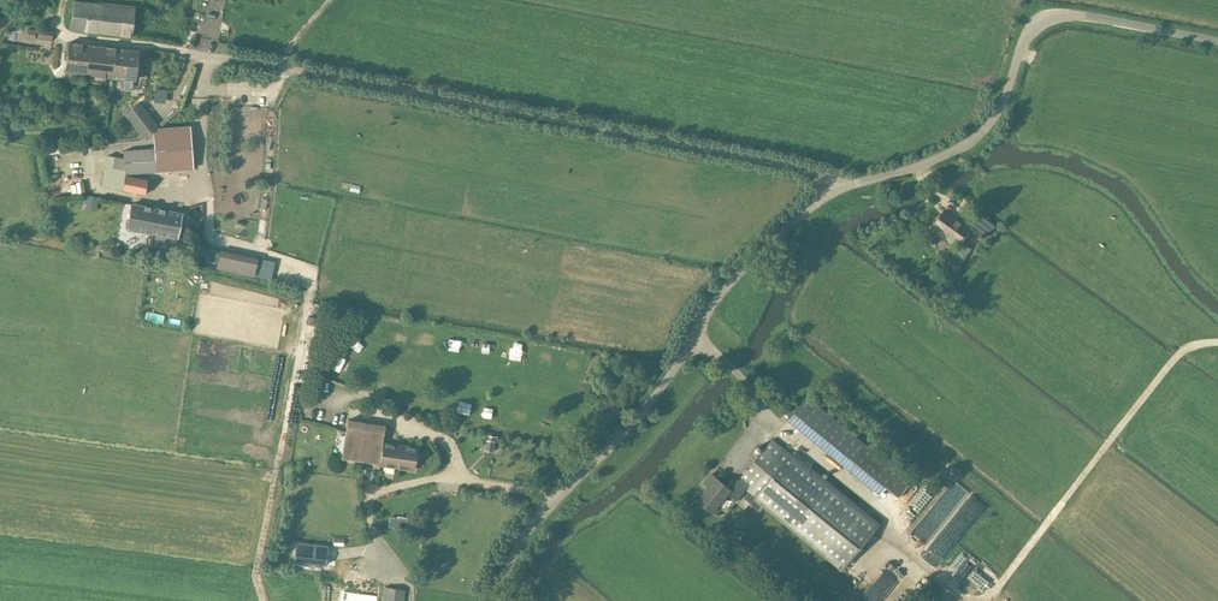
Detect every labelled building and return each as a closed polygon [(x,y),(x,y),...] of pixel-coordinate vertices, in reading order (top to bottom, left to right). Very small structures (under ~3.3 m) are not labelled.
[(70,29),(131,37),(134,8),(75,0),(74,0),(70,29)] [(38,39),(52,40),(53,30),(39,28),(38,39)] [(196,47),(214,54),(219,43),(201,36),(196,47)] [(88,73),(92,45),(69,42),(65,70),(88,73)] [(115,48),(92,45),(88,73),(111,76),(115,48)] [(138,51),(115,48),(111,76),(134,79),(138,51)] [(153,101),(164,102),(165,89),(154,89),(153,101)] [(143,139),(158,127),(139,103),(124,115),(143,139)] [(133,151),(123,152),(123,159),(124,174),(126,174),(148,172),(193,169),(191,146),(190,125),(158,128),(153,133),(154,149),(133,151)] [(39,145),(41,154),(56,151),(53,141),(39,145)] [(107,156),(102,186),(124,190),(126,176),(126,174),(124,174),(123,159),(107,156)] [(124,190),(123,191),(144,195),(147,179),(126,176),(124,190)] [(94,214),(96,203),(82,200),(80,211),(94,214)] [(152,233),(155,234),(154,239),(175,243),(176,237),(178,238),(182,214),(131,205),(126,229),(152,234),(152,233)] [(971,230),(963,225),(944,210),(933,225),(959,244),(952,254),(948,259),(952,262),(946,270),(952,274),(971,249),(963,242),(971,230)] [(978,212),(976,214),(968,225),(987,239),(997,226),(978,212)] [(207,247),(204,262),(217,265),(216,268),(254,276),(257,258),(234,253),(220,250),(207,247)] [(401,331),(401,341),(410,342),(410,332),(401,331)] [(535,362),(548,364),(550,352),(537,350),(535,362)] [(331,367),(342,374),(350,363),(339,356),(331,367)] [(779,403),(784,407),(790,399),(785,395),(779,403)] [(788,421),(879,494),(886,486),(899,497),(913,481),(808,396),(788,421)] [(379,464),(382,443),(384,426),(347,420),(341,459),(379,464)] [(487,440),(485,451),(494,452),(496,442),(498,442),(498,438),(489,436),(488,441),(487,440)] [(750,484),(746,489),(818,547),(844,569),(879,526),(853,505),(772,439),(741,477),(750,484)] [(382,443),(379,464),(379,465),(413,470),(414,462),(417,462),(417,456),(415,455),(416,448),(382,443)] [(737,500),(746,489),(750,484),(741,477),(731,490),(712,474),(704,483),(708,486),(697,499),(713,512),(728,493),(737,500)] [(937,501),(939,503),(939,504),(952,513),(968,491),(953,480),(937,501)] [(969,493),(923,556),(939,568),(985,505),(969,493)] [(395,528),(395,529),(413,531),(414,520),(397,517),(397,518),(395,528)] [(297,534),(294,560),(329,566),(334,541),(297,534)] [(965,555),(959,570),(970,575),(976,560),(965,555)] [(870,600),(872,598),(867,593),(869,591),(863,584),(844,600),(871,600),(870,600)] [(384,586),(382,600),(404,600),(406,590),(384,586)] [(377,594),(348,589),(346,600),(376,600),(377,594)]
